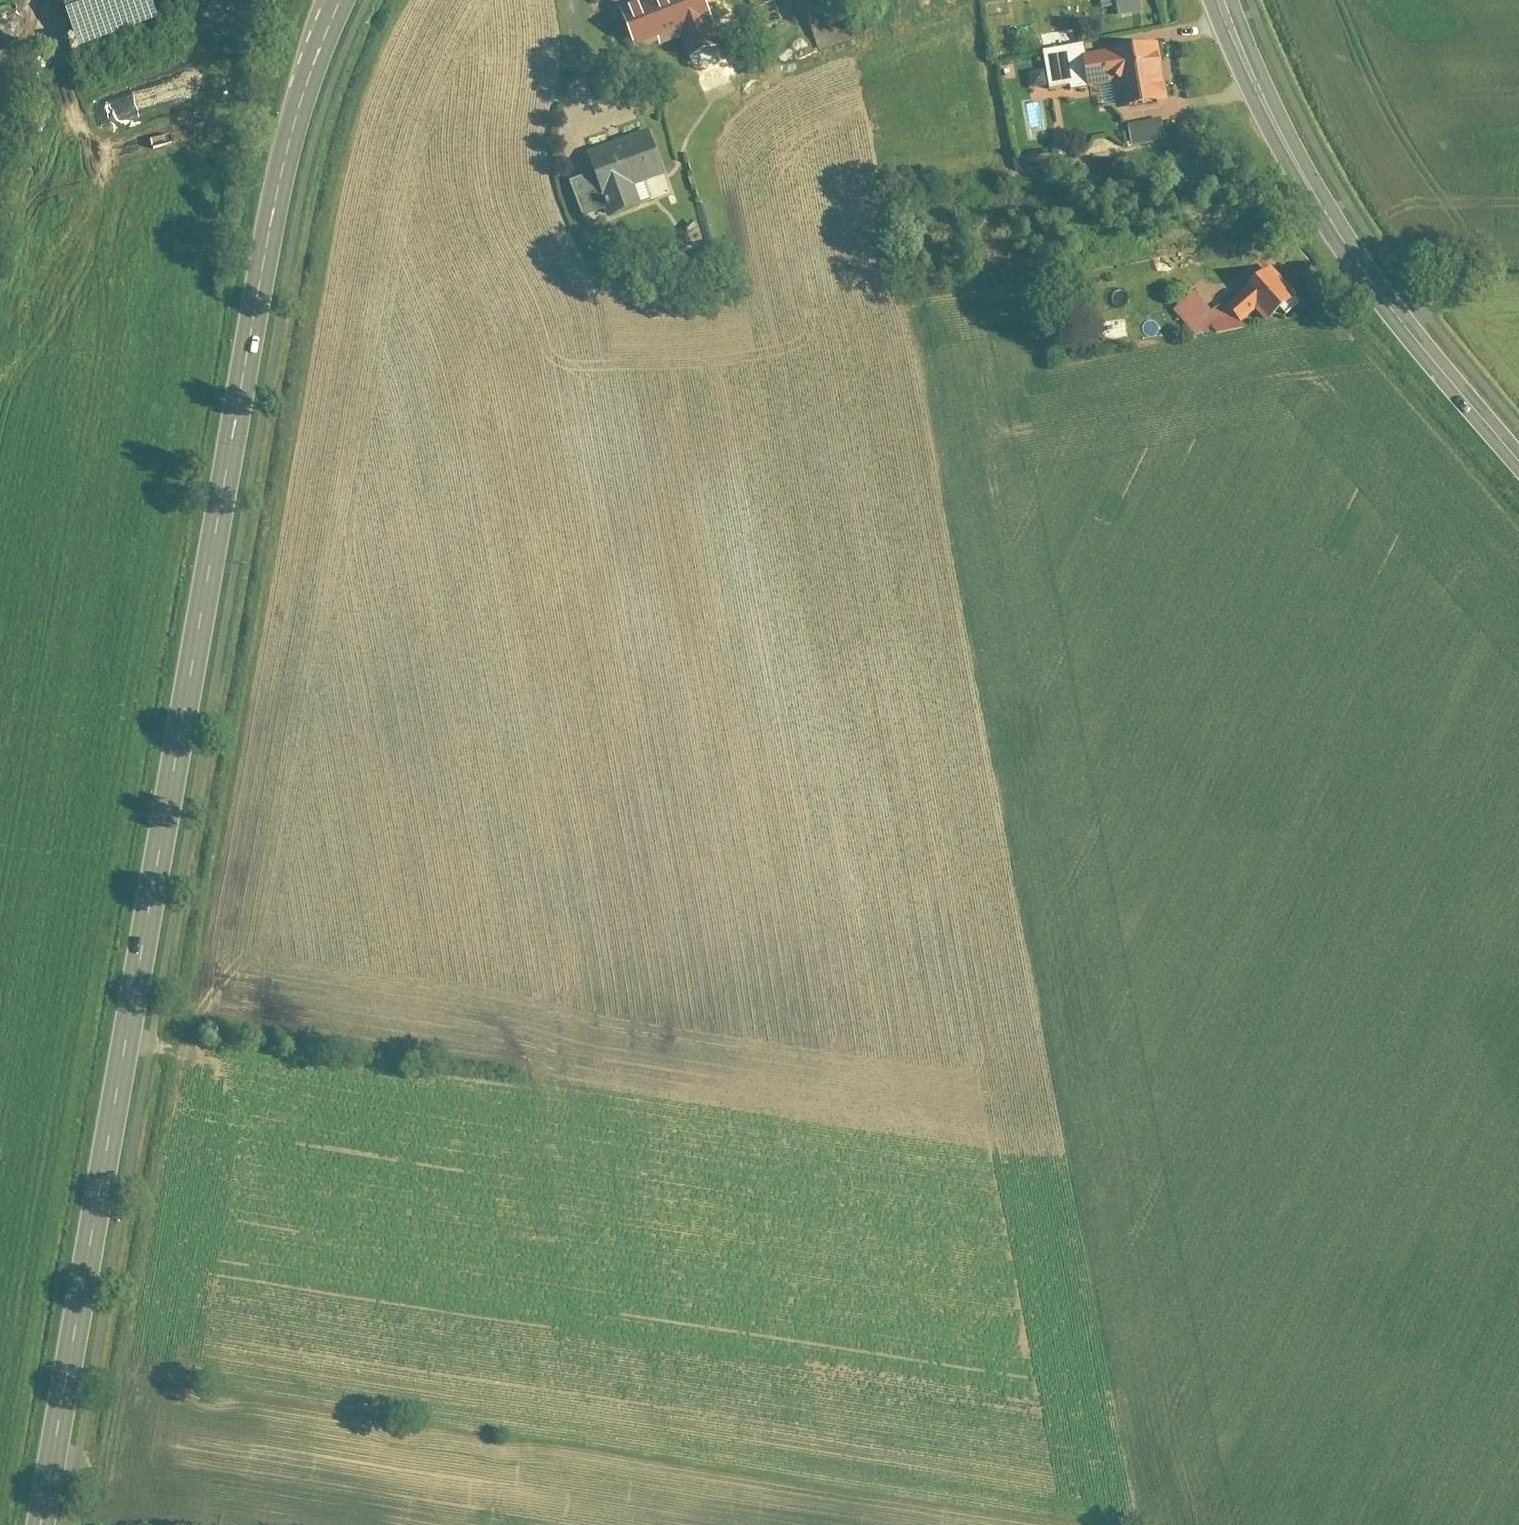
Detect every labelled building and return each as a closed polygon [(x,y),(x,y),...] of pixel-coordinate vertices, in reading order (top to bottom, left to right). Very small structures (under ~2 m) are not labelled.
[(694,80),(729,68),(715,26),(712,18),(706,0),(651,0),(632,6),(646,49),(680,38),(694,80)] [(818,50),(861,36),(850,0),(844,0),(806,12),(818,50)] [(1095,52),(1096,58),(1083,60),(1081,50),(1038,57),(1038,54),(1009,58),(1011,72),(996,74),(1001,104),(1027,100),(1024,82),(1042,79),(1045,98),(1075,93),(1076,94),(1098,91),(1099,94),(1110,92),(1114,118),(1141,113),(1138,90),(1151,88),(1144,44),(1095,52)] [(1123,128),(1128,152),(1163,146),(1158,122),(1123,128)] [(614,195),(622,223),(653,213),(644,184),(671,176),(656,129),(590,150),(597,174),(570,182),(581,220),(614,210),(610,196),(614,195)] [(1234,293),(1236,296),(1219,310),(1231,323),(1247,308),(1262,325),(1283,306),(1255,274),(1234,293)] [(1175,318),(1188,338),(1211,323),(1198,303),(1175,318)]
